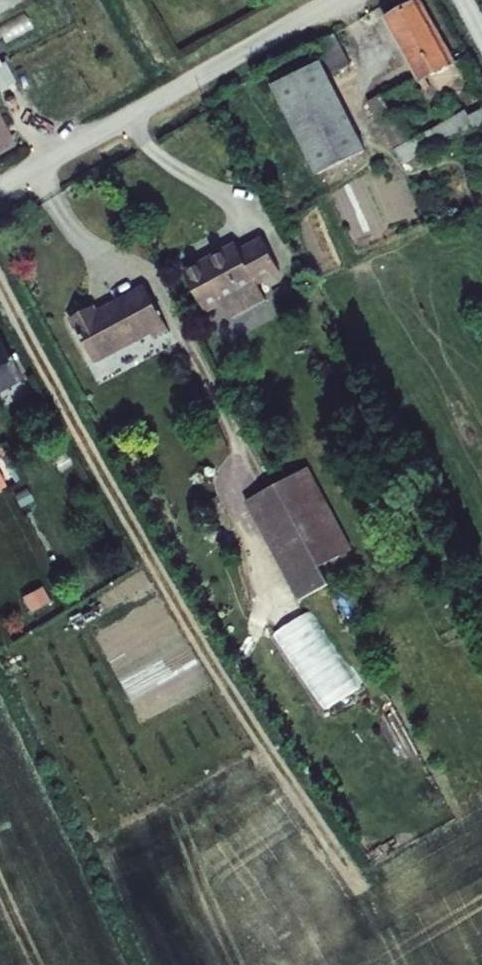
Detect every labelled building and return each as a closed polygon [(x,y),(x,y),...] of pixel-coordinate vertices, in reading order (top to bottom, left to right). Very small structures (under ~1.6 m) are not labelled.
[(22,0),(0,0),(0,13),(22,0)] [(458,62),(423,0),(413,0),(384,16),(419,83),(421,82),(427,79),(458,62)] [(335,32),(318,41),(334,73),(352,64),(335,32)] [(17,81),(7,61),(2,62),(0,58),(0,89),(17,81)] [(322,58),(272,83),(315,174),(366,150),(322,58)] [(427,79),(421,82),(425,90),(431,87),(427,79)] [(381,94),(368,101),(403,166),(481,126),(481,108),(470,115),(466,109),(410,141),(399,119),(396,120),(381,94)] [(18,144),(0,111),(0,154),(18,144)] [(198,290),(271,254),(255,223),(233,235),(228,227),(178,251),(198,290)] [(154,338),(169,329),(145,284),(97,309),(95,305),(72,317),(96,363),(151,334),(154,338)] [(0,338),(0,391),(22,379),(20,375),(12,361),(0,338)] [(17,358),(12,361),(20,375),(25,372),(17,358)] [(72,465),(65,452),(52,459),(58,472),(72,465)] [(19,480),(6,455),(1,457),(15,482),(19,480)] [(353,549),(309,466),(244,500),(297,602),(329,586),(319,567),(353,549)] [(27,487),(14,494),(20,507),(34,500),(27,487)] [(50,601),(41,586),(22,597),(31,612),(50,601)] [(272,634),(322,713),(359,690),(309,611),(272,634)]
